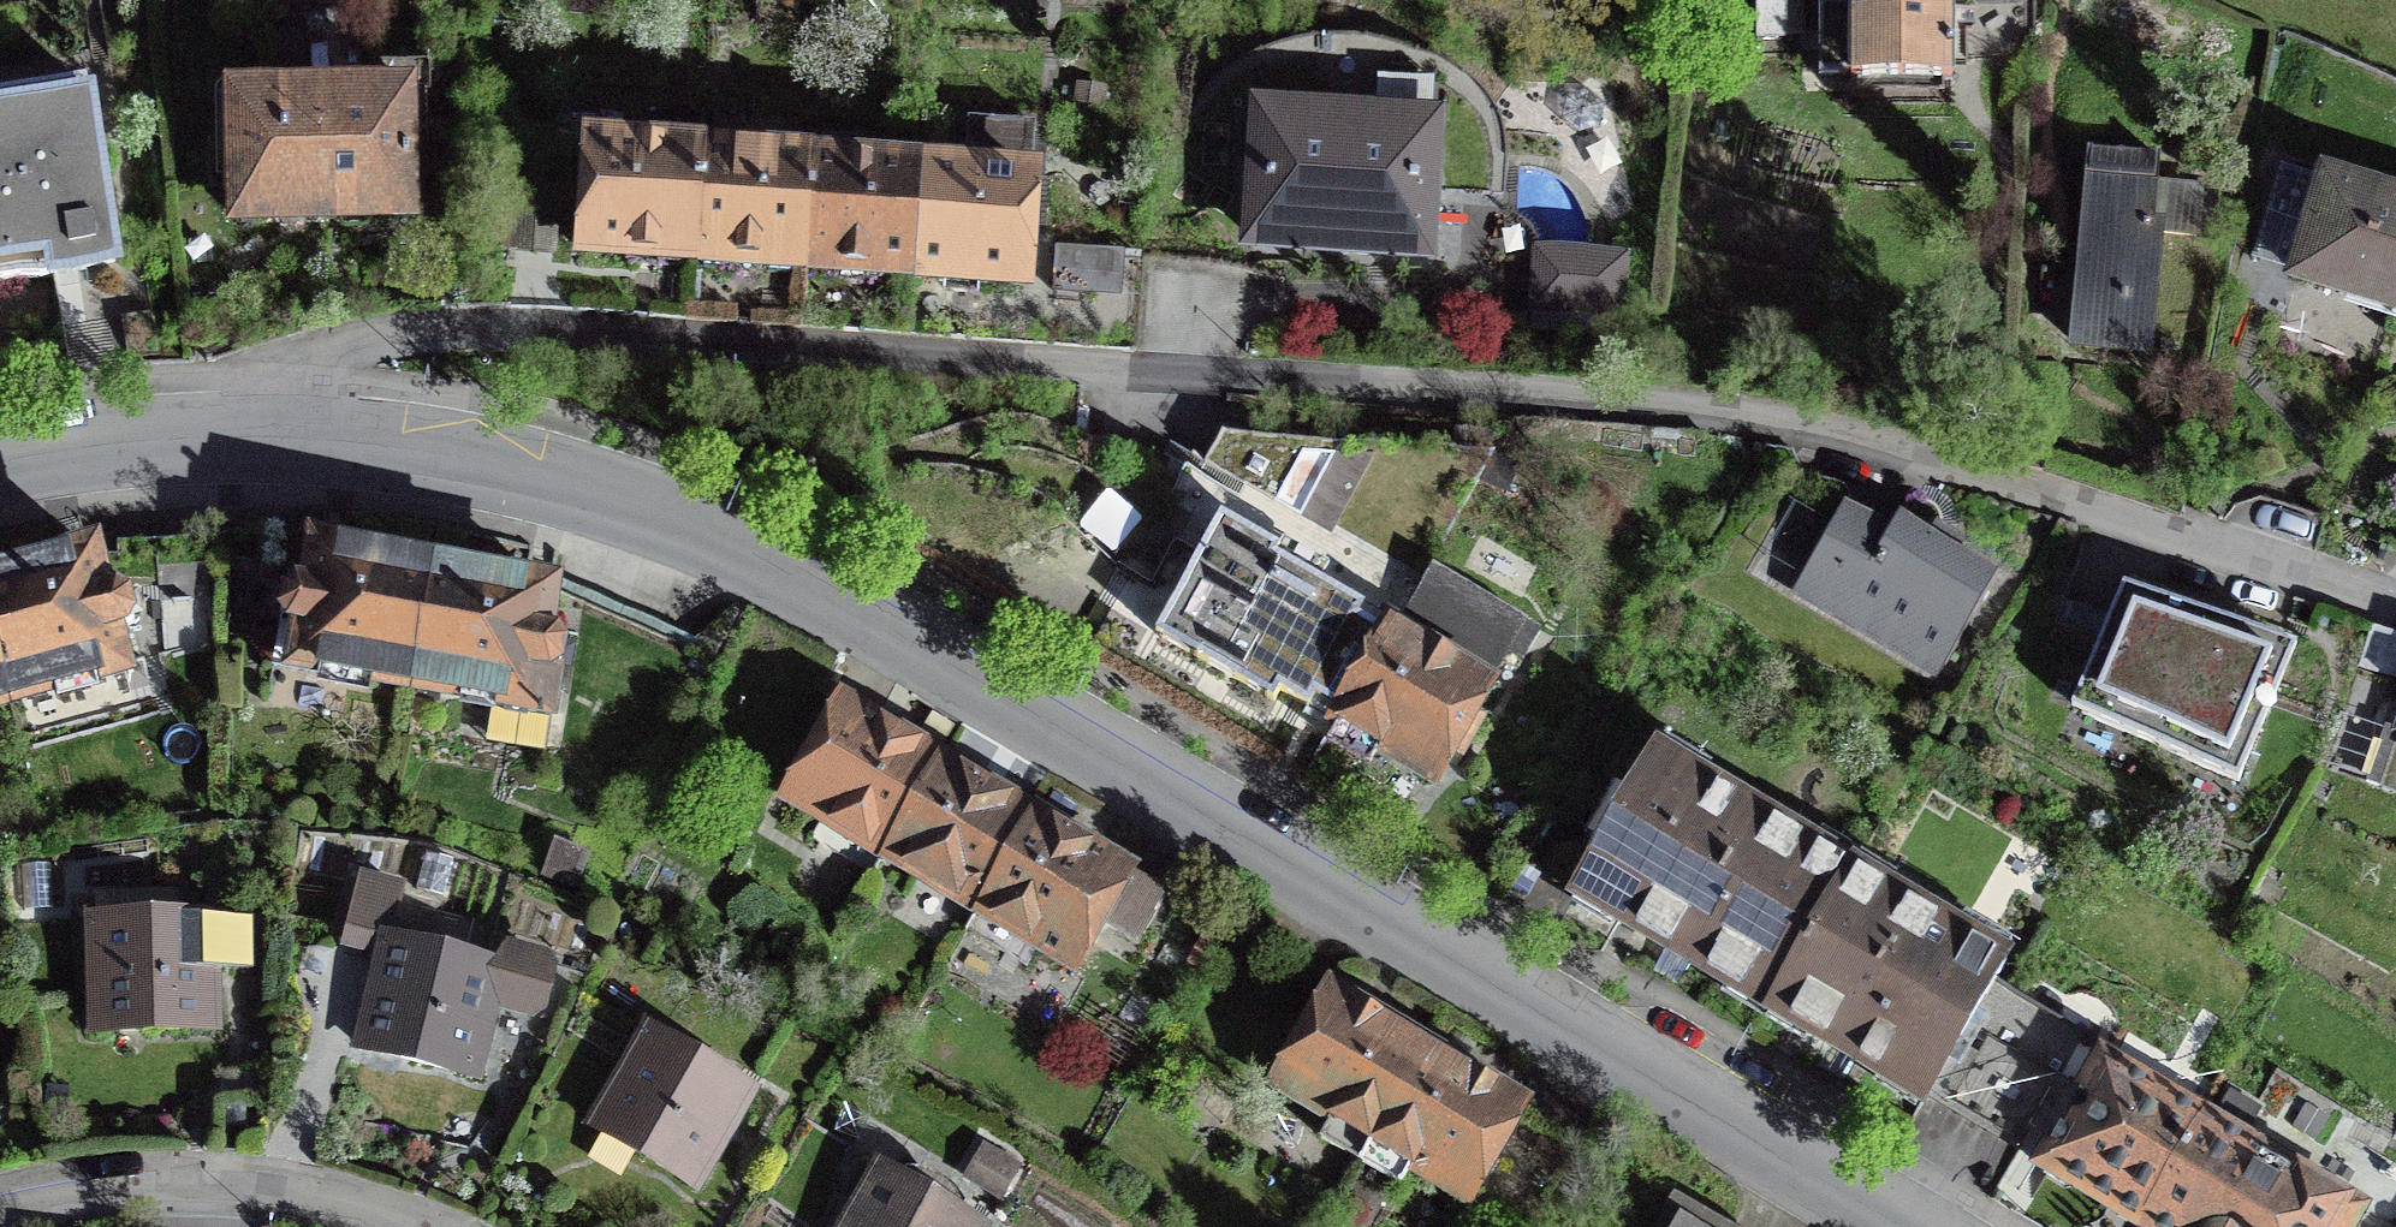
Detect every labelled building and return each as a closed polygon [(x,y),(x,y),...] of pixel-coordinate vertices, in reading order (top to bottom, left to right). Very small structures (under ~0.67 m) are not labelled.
[(1750,58),(1806,57),(1806,0),(1750,0),(1750,58)] [(1820,79),(1952,80),(1952,17),(1975,17),(1975,0),(1820,0),(1820,79)] [(306,19),(313,94),(321,94),(350,94),(345,45),(358,44),(354,14),(306,19)] [(313,94),(306,19),(266,23),(272,95),(313,94)] [(0,98),(0,281),(114,263),(86,84),(0,98)] [(350,94),(321,94),(323,214),(412,213),(410,93),(350,94)] [(236,216),(323,214),(321,94),(313,94),(272,95),(232,95),(233,167),(235,167),(236,216)] [(1422,251),(1430,125),(1263,114),(1254,240),(1422,251)] [(965,168),(919,165),(912,276),(1023,283),(1033,124),(968,120),(965,168)] [(695,261),(702,151),(591,144),(583,254),(695,261)] [(811,158),(702,151),(695,261),(803,268),(811,158)] [(2085,267),(2078,347),(2152,353),(2162,231),(2152,230),(2158,157),(2088,151),(2079,266),(2085,267)] [(919,165),(811,158),(803,268),(912,276),(919,165)] [(2327,184),(2298,275),(2395,305),(2395,303),(2395,205),(2327,184)] [(1123,254),(1056,249),(1053,291),(1120,296),(1123,254)] [(1619,264),(1541,258),(1538,304),(1615,310),(1619,264)] [(1421,581),(1429,567),(1492,454),(1344,445),(1304,516),(1421,581)] [(1844,504),(1799,580),(1945,665),(1998,575),(1959,552),(1962,547),(1932,529),(1929,534),(1900,517),(1891,532),(1844,504)] [(1221,521),(1156,634),(1274,700),(1279,691),(1339,724),(1394,627),(1276,561),(1280,554),(1221,521)] [(412,684),(433,567),(314,546),(308,583),(288,580),(281,619),(302,622),(295,664),(412,684)] [(8,699),(125,668),(93,550),(0,575),(0,668),(8,699)] [(433,567),(412,684),(494,699),(489,729),(547,740),(566,632),(547,629),(554,588),(433,567)] [(1421,581),(1394,627),(1339,724),(1330,740),(1372,763),(1380,748),(1435,779),(1507,653),(1519,660),(1537,628),(1429,567),(1421,581)] [(2074,709),(2236,779),(2294,652),(2125,593),(2074,709)] [(2395,678),(2395,633),(2372,625),(2358,665),(2395,678)] [(0,668),(0,701),(8,699),(0,668)] [(792,799),(884,853),(940,759),(848,705),(792,799)] [(2380,787),(2395,792),(2395,740),(2380,787)] [(1771,1004),(1850,870),(1652,754),(1573,887),(1771,1004)] [(940,759),(884,853),(978,908),(1034,814),(940,759)] [(1034,814),(978,908),(1072,963),(1088,937),(1125,874),(1128,869),(1034,814)] [(1850,870),(1771,1004),(1925,1095),(1928,1089),(1991,983),(2004,961),(1850,870)] [(1164,897),(1125,874),(1088,937),(1127,960),(1164,897)] [(404,887),(366,877),(349,941),(383,951),(359,1044),(476,1075),(503,976),(538,986),(545,961),(512,952),(498,968),(390,939),(404,887)] [(252,918),(93,920),(95,1030),(216,1028),(216,969),(253,968),(252,918)] [(2113,1054),(1991,983),(1928,1089),(2021,1143),(2058,1081),(2083,1096),(2102,1063),(2107,1065),(2113,1054)] [(1372,1141),(1429,1048),(1336,992),(1279,1086),(1372,1141)] [(752,1091),(647,1030),(592,1124),(697,1185),(752,1091)] [(1429,1048),(1372,1141),(1465,1197),(1521,1103),(1429,1048)] [(2144,1219),(2202,1121),(2107,1065),(2102,1063),(2083,1096),(2063,1129),(2051,1133),(2038,1153),(2044,1171),(2065,1182),(2079,1179),(2144,1219)] [(2144,1219),(2157,1226),(2344,1226),(2357,1204),(2291,1165),(2287,1172),(2202,1121),(2144,1219)] [(990,1188),(1005,1164),(987,1152),(972,1177),(990,1188)] [(879,1166),(842,1226),(979,1226),(879,1166)] [(1676,1194),(1656,1226),(1733,1226),(1676,1194)]
